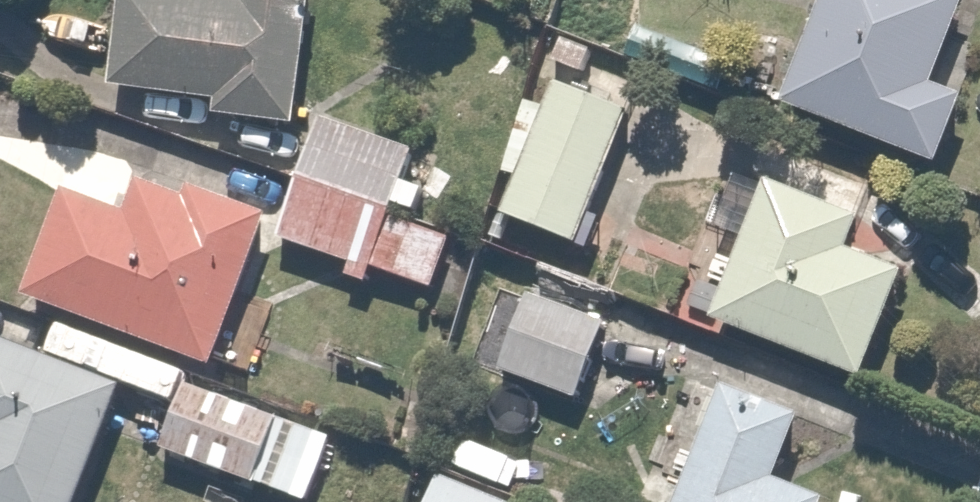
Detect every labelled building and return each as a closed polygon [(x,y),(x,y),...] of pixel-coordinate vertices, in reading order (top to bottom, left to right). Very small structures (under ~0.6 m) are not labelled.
[(303,121),(313,0),(249,0),(249,1),(235,0),(121,0),(114,87),(223,96),(221,115),(303,121)] [(965,95),(939,86),(970,0),(829,0),(791,105),(941,159),(965,95)] [(506,175),(520,180),(506,216),(581,245),(632,112),(557,83),(547,109),(533,104),(506,175)] [(391,211),(415,152),(327,116),(279,235),(431,297),(455,237),(391,211)] [(129,210),(69,188),(30,297),(216,365),(279,192),(153,146),(129,210)] [(846,207),(857,178),(780,148),(768,178),(752,172),(729,231),(746,238),(715,319),(860,374),(913,232),(846,207)] [(566,290),(575,266),(542,255),(501,367),(589,399),(621,311),(566,290)] [(122,388),(174,408),(189,370),(60,321),(46,360),(0,342),(0,501),(79,501),(122,388)] [(291,420),(192,384),(167,450),(266,487),(291,420)] [(828,498),(781,479),(806,420),(725,387),(678,501),(826,501),(828,498)] [(440,476),(430,501),(509,501),(440,476)]
